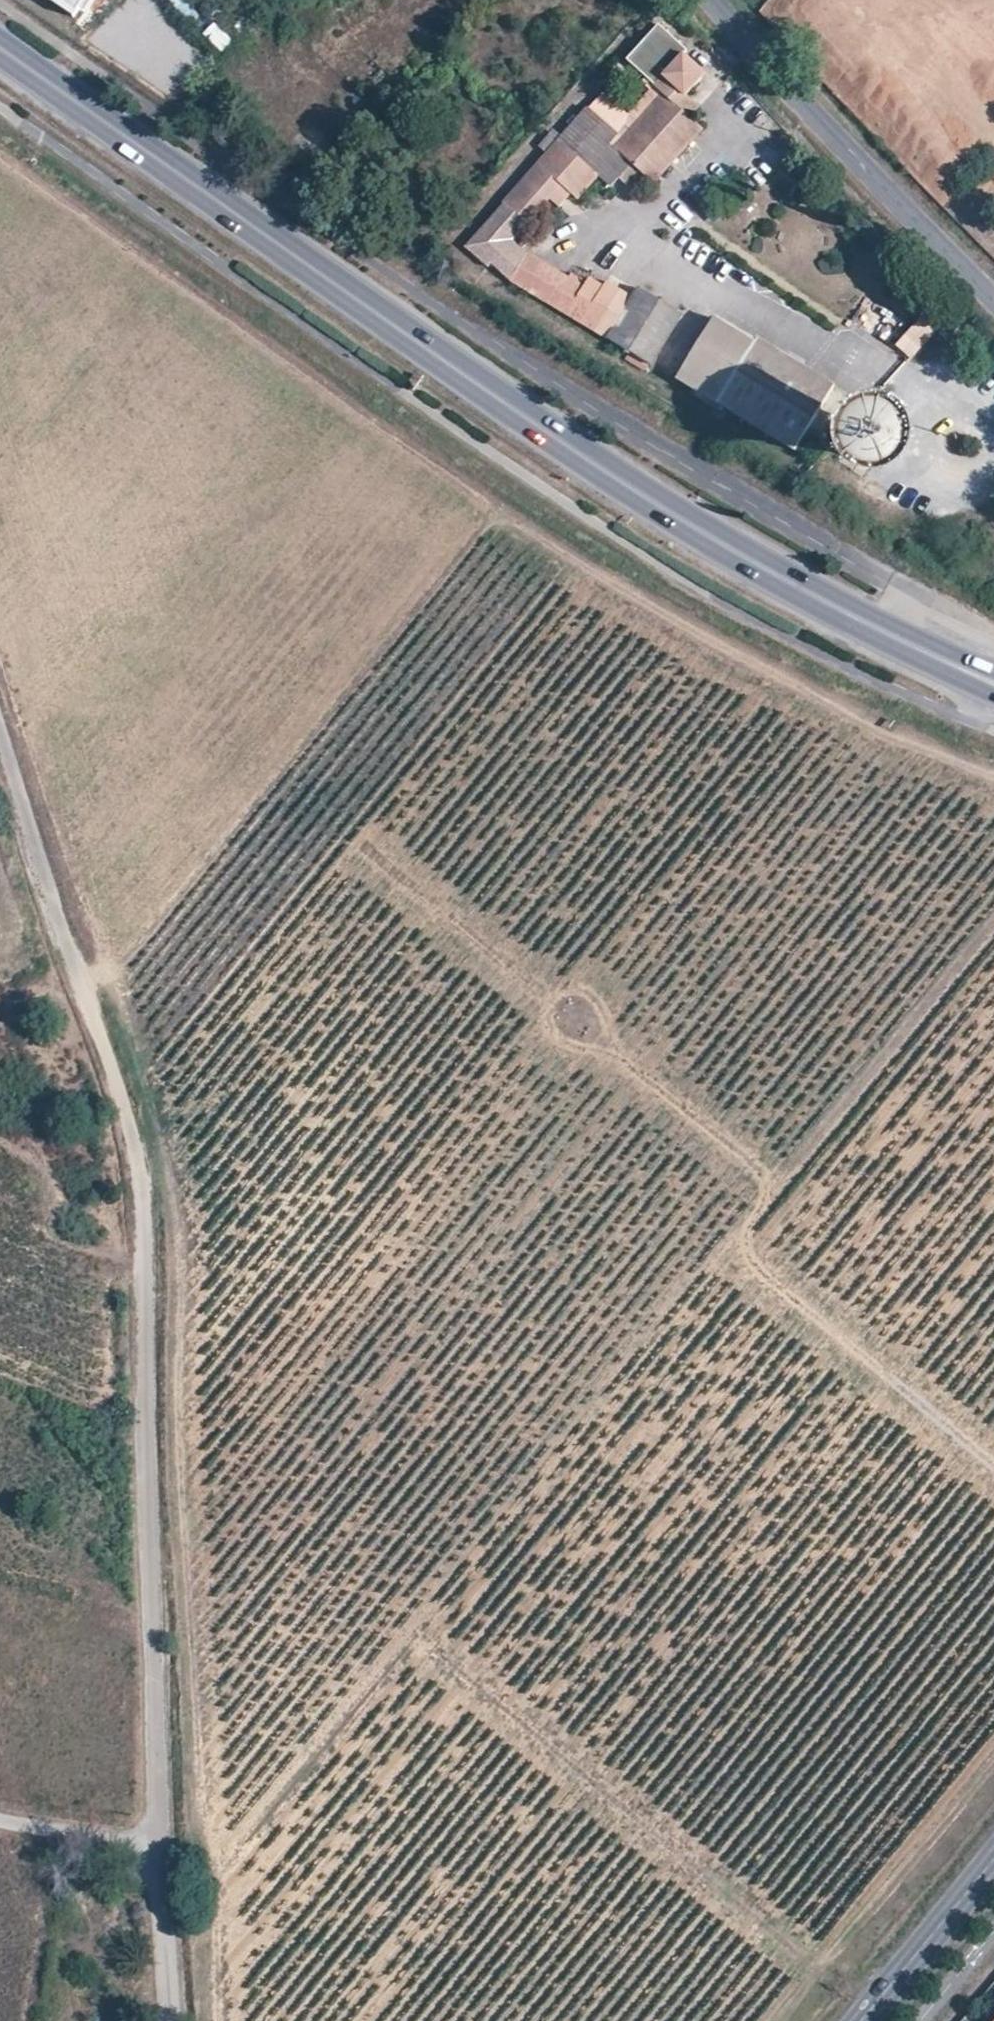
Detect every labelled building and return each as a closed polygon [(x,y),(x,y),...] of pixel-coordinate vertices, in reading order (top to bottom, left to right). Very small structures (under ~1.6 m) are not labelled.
[(75,12),(83,0),(58,0),(75,12)] [(202,36),(223,53),(233,39),(212,23),(202,36)] [(559,185),(570,194),(575,199),(594,176),(603,165),(605,166),(619,176),(629,164),(650,182),(698,129),(688,118),(698,107),(689,98),(702,84),(702,75),(690,64),(694,59),(662,32),(630,66),(662,96),(623,140),(588,109),(559,141),(553,134),(540,148),(547,154),(502,204),(463,248),(486,269),(489,265),(511,284),(595,333),(610,341),(650,366),(681,315),(641,289),(634,300),(618,290),(605,281),(602,286),(587,277),(583,283),(569,274),(567,278),(527,255),(511,240),(525,224),(547,199),(559,185)] [(609,187),(619,176),(605,166),(603,165),(594,176),(609,187)] [(557,208),(570,194),(559,185),(547,199),(557,208)] [(895,345),(911,360),(936,332),(920,317),(895,345)] [(722,409),(797,456),(836,394),(761,347),(759,350),(713,322),(678,377),(724,406),(722,409)] [(884,454),(886,449),(886,444),(884,439),(881,435),(877,432),(872,430),(867,430),(863,432),(859,435),(856,440),(855,445),(855,450),(857,455),(861,459),(865,461),(871,463),(877,461),(881,458),(884,454)]
